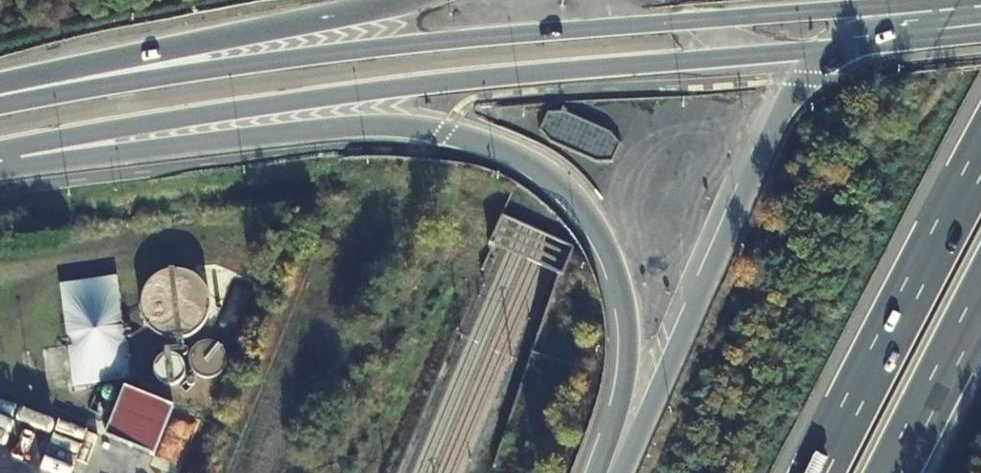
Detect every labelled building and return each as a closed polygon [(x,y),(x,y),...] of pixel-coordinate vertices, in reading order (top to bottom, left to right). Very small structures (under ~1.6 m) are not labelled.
[(128,377),(120,274),(61,279),(69,382),(128,377)] [(167,280),(164,282),(161,283),(158,285),(156,287),(153,290),(151,292),(149,296),(148,298),(147,302),(146,304),(145,308),(145,312),(145,315),(146,318),(146,322),(148,325),(149,328),(151,331),(153,333),(155,336),(158,338),(161,340),(163,342),(167,343),(170,344),(173,345),(176,345),(180,345),(183,345),(186,344),(190,343),(193,342),(196,340),(199,338),(201,336),(203,333),(205,331),(207,328),(209,325),(210,322),(211,319),(211,315),(211,312),(211,309),(211,305),(210,302),(209,299),(207,296),(206,293),(204,291),(201,288),(199,286),(196,284),(193,282),(190,280),(187,279),(183,279),(180,279),(177,279),(173,279),(170,279),(167,280)] [(163,356),(159,357),(156,359),(153,362),(151,366),(150,370),(149,374),(150,378),(151,382),(153,385),(156,388),(159,390),(163,392),(167,393),(171,393),(175,392),(178,390),(182,387),(184,384),(186,380),(187,376),(187,372),(186,368),(184,364),(182,361),(179,359),(175,357),(171,355),(167,355),(163,356)] [(103,444),(153,462),(172,412),(122,394),(103,444)]
